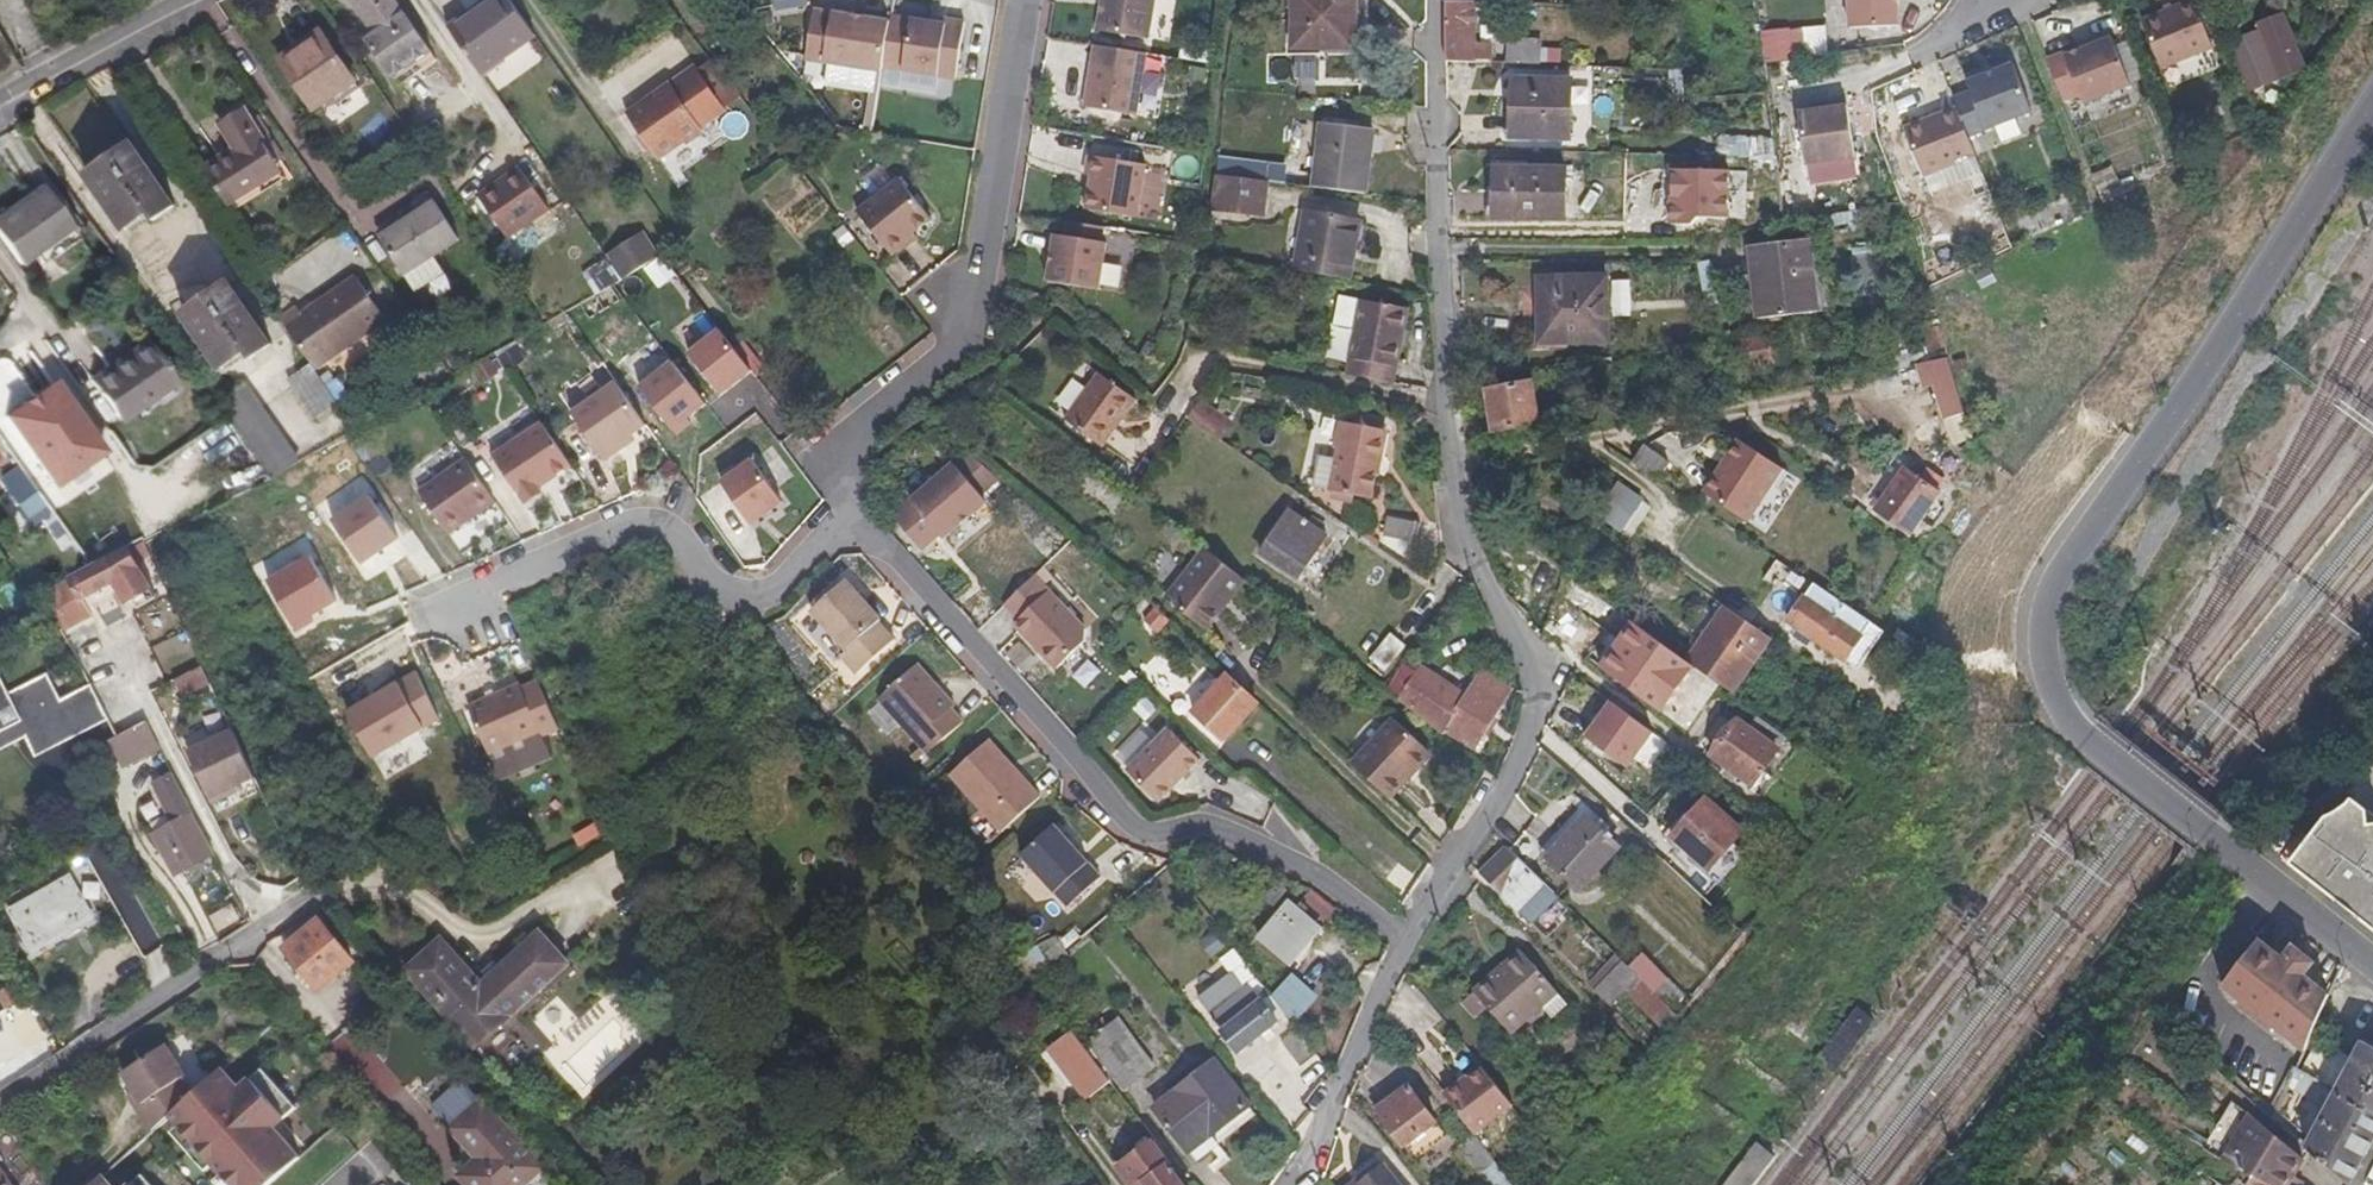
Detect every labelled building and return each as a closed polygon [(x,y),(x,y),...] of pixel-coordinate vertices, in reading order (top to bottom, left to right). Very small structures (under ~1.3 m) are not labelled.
[(395,82),(433,57),(394,0),(353,0),(371,26),(362,33),(395,82)] [(449,27),(483,77),(488,74),(484,68),(536,31),(514,0),(487,0),(449,27)] [(1099,30),(1151,39),(1157,0),(1104,0),(1099,30)] [(1310,48),(1357,51),(1361,0),(1294,0),(1291,37),(1311,39),(1310,48)] [(1849,31),(1897,28),(1895,0),(1846,0),(1849,31)] [(2145,14),(2166,61),(2218,38),(2201,0),(2175,0),(2145,14)] [(1448,60),(1477,60),(1477,7),(1448,7),(1448,28),(1448,60)] [(2243,42),(2272,86),(2320,55),(2289,7),(2267,21),(2271,26),(2255,36),(2255,35),(2243,42)] [(885,66),(893,21),(816,9),(808,58),(885,71),(885,66)] [(946,25),(893,16),(893,21),(885,66),(958,78),(967,22),(947,19),(946,25)] [(1760,29),(1762,65),(1807,63),(1805,27),(1760,29)] [(311,108),(333,93),(337,99),(358,85),(321,33),(297,50),(293,45),(277,57),(311,108)] [(1510,60),(1545,60),(1544,35),(1511,34),(1510,60)] [(2061,51),(2044,58),(2061,100),(2077,93),(2081,102),(2128,83),(2109,36),(2063,55),(2061,51)] [(1149,53),(1097,45),(1087,106),(1138,114),(1149,53)] [(1704,61),(1704,82),(1719,82),(1718,61),(1704,61)] [(663,82),(662,80),(623,107),(656,153),(697,123),(695,120),(719,102),(690,62),(663,82)] [(1970,92),(1954,99),(1969,137),(2033,112),(2013,64),(1967,83),(1970,92)] [(1572,78),(1515,77),(1514,133),(1571,134),(1572,78)] [(1862,156),(1852,99),(1833,102),(1834,108),(1805,113),(1814,165),(1862,156)] [(1969,137),(1957,108),(1905,129),(1925,178),(1977,157),(1969,137)] [(220,128),(234,149),(239,156),(254,180),(276,165),(241,114),(220,128)] [(1327,120),(1321,120),(1315,166),(1313,184),(1365,190),(1371,126),(1359,124),(1359,118),(1328,114),(1327,120)] [(402,135),(388,115),(376,124),(390,144),(402,135)] [(1784,159),(1781,143),(1750,142),(1749,158),(1784,159)] [(173,208),(131,146),(86,175),(122,229),(146,215),(151,222),(173,208)] [(276,165),(254,180),(239,156),(234,149),(202,171),(207,179),(226,208),(280,171),(276,165)] [(1231,174),(1265,179),(1268,159),(1234,154),(1231,174)] [(1094,175),(1088,209),(1140,217),(1148,164),(1091,155),(1088,174),(1094,175)] [(1272,179),(1313,184),(1315,166),(1268,159),(1265,179),(1272,179)] [(518,165),(477,192),(505,234),(546,207),(518,165)] [(1568,166),(1498,166),(1497,214),(1568,215),(1568,166)] [(2118,167),(2093,176),(2106,211),(2130,203),(2118,167)] [(1732,172),(1675,170),(1673,224),(1693,225),(1701,219),(1730,220),(1732,172)] [(1231,174),(1223,173),(1219,206),(1267,213),(1272,179),(1265,179),(1231,174)] [(901,178),(859,211),(895,256),(913,242),(909,238),(916,232),(933,218),(901,178)] [(40,188),(0,215),(0,245),(15,267),(29,257),(39,268),(77,242),(40,188)] [(435,200),(381,235),(405,272),(433,254),(459,237),(435,200)] [(1366,218),(1311,209),(1301,268),(1356,277),(1366,218)] [(1105,227),(1070,221),(1068,236),(1054,234),(1051,252),(1054,253),(1050,281),(1101,289),(1109,242),(1103,242),(1105,227)] [(640,230),(609,252),(623,273),(654,251),(640,230)] [(920,236),(916,232),(909,238),(913,242),(920,236)] [(2006,232),(1987,240),(1993,254),(2012,247),(2006,232)] [(1809,245),(1751,252),(1761,322),(1818,315),(1809,245)] [(1874,247),(1855,247),(1855,277),(1874,276),(1874,247)] [(1542,276),(1545,339),(1612,337),(1609,274),(1542,276)] [(309,363),(313,370),(385,321),(354,278),(301,314),(297,308),(280,320),(309,363)] [(224,286),(181,316),(217,369),(239,354),(244,361),(266,348),(224,286)] [(1350,372),(1396,381),(1410,306),(1342,294),(1336,323),(1358,327),(1350,372)] [(713,319),(682,342),(714,384),(745,360),(713,319)] [(1775,365),(1770,340),(1747,344),(1751,368),(1775,365)] [(116,422),(151,399),(170,385),(142,344),(88,381),(116,422)] [(435,357),(442,369),(460,359),(454,347),(435,357)] [(666,350),(632,376),(669,424),(684,412),(680,407),(698,393),(666,350)] [(1616,378),(1614,359),(1601,360),(1604,380),(1616,378)] [(1966,400),(1953,359),(1937,362),(1951,405),(1966,400)] [(1970,359),(1959,362),(1961,370),(1973,367),(1970,359)] [(479,360),(464,369),(472,381),(487,372),(479,360)] [(285,379),(313,419),(336,404),(313,370),(309,363),(285,379)] [(1066,413),(1101,441),(1136,396),(1100,367),(1066,413)] [(48,383),(43,375),(0,405),(0,416),(48,383)] [(606,376),(564,408),(600,454),(617,441),(613,436),(624,427),(638,417),(606,376)] [(1541,419),(1534,378),(1489,387),(1497,427),(1541,419)] [(237,382),(209,400),(264,478),(290,459),(237,382)] [(90,443),(48,383),(0,416),(42,476),(90,443)] [(178,396),(170,385),(151,399),(157,409),(178,396)] [(1205,417),(1222,429),(1232,413),(1200,391),(1190,407),(1192,409),(1205,417)] [(1205,417),(1192,409),(1176,432),(1187,441),(1205,417)] [(1958,448),(1976,439),(1966,416),(1947,424),(1958,448)] [(1322,452),(1317,481),(1337,484),(1335,495),(1356,498),(1358,490),(1374,492),(1386,424),(1347,417),(1340,454),(1322,452)] [(534,420),(487,456),(521,501),(538,488),(536,485),(566,462),(534,420)] [(613,436),(617,441),(628,432),(624,427),(613,436)] [(1723,462),(1730,466),(1747,441),(1740,437),(1723,462)] [(1784,466),(1747,441),(1730,466),(1723,462),(1705,490),(1749,519),(1784,466)] [(1660,481),(1674,462),(1647,443),(1633,463),(1660,481)] [(746,448),(714,470),(744,514),(776,491),(746,448)] [(460,458),(416,492),(447,533),(491,499),(460,458)] [(953,461),(893,515),(923,549),(941,533),(945,537),(987,499),(953,461)] [(1944,490),(1909,463),(1876,503),(1911,531),(1944,490)] [(43,509),(15,468),(0,479),(28,518),(43,509)] [(1634,512),(1609,495),(1599,507),(1625,525),(1634,512)] [(366,498),(331,525),(363,566),(398,540),(366,498)] [(1308,515),(1292,505),(1265,548),(1302,572),(1320,545),(1324,547),(1331,539),(1326,535),(1330,529),(1325,526),(1328,521),(1311,510),(1308,515)] [(1394,510),(1391,530),(1422,535),(1425,515),(1394,510)] [(1389,544),(1417,563),(1422,535),(1391,530),(1389,544)] [(1242,574),(1201,541),(1163,590),(1202,622),(1242,574)] [(137,581),(122,552),(70,577),(81,600),(111,585),(122,605),(151,592),(144,578),(137,581)] [(311,562),(271,590),(303,638),(319,627),(316,622),(341,605),(311,562)] [(1087,628),(1036,575),(1006,604),(1020,619),(1016,624),(1058,668),(1087,640),(1087,628)] [(1793,616),(1862,662),(1887,625),(1817,579),(1793,616)] [(882,619),(847,580),(813,611),(848,650),(842,655),(858,673),(896,639),(880,621),(882,619)] [(1775,627),(1731,599),(1692,654),(1699,659),(1736,685),(1775,627)] [(1163,610),(1152,600),(1146,606),(1157,616),(1163,610)] [(1157,616),(1146,606),(1142,611),(1152,622),(1157,616)] [(1692,654),(1636,615),(1603,661),(1666,706),(1699,659),(1692,654)] [(1373,656),(1386,667),(1405,641),(1392,631),(1373,656)] [(100,635),(87,642),(109,684),(122,677),(100,635)] [(831,667),(851,689),(861,680),(841,658),(831,667)] [(1468,690),(1420,659),(1395,695),(1440,730),(1444,724),(1473,744),(1512,685),(1485,665),(1468,690)] [(918,664),(879,698),(929,754),(964,722),(953,709),(956,706),(918,664)] [(1253,694),(1222,665),(1217,670),(1249,699),(1253,694)] [(203,667),(173,681),(182,700),(212,686),(203,667)] [(343,711),(371,756),(438,714),(412,668),(343,711)] [(1249,699),(1217,670),(1189,700),(1220,730),(1249,699)] [(23,733),(33,753),(74,732),(57,700),(42,672),(1,695),(0,692),(0,745),(23,733)] [(477,687),(483,698),(495,692),(489,681),(477,687)] [(483,698),(466,705),(488,752),(538,729),(517,682),(495,692),(483,698)] [(57,700),(74,732),(103,716),(87,684),(57,700)] [(1656,726),(1614,697),(1590,733),(1632,761),(1656,726)] [(1760,707),(1752,719),(1782,740),(1791,728),(1760,707)] [(1758,774),(1782,740),(1752,719),(1742,712),(1718,746),(1730,755),(1726,761),(1739,771),(1743,764),(1758,774)] [(124,758),(156,741),(142,713),(112,732),(105,736),(112,746),(120,755),(124,758)] [(1354,762),(1391,799),(1417,772),(1414,769),(1429,753),(1397,719),(1354,762)] [(249,769),(226,722),(183,743),(208,796),(228,786),(225,781),(249,769)] [(1172,730),(1130,771),(1161,803),(1203,762),(1172,730)] [(1041,796),(990,739),(951,774),(1002,831),(1027,809),(1041,796)] [(170,812),(150,824),(170,865),(209,844),(167,764),(149,774),(152,778),(170,812)] [(1680,828),(1717,860),(1749,822),(1711,791),(1680,828)] [(2353,798),(2343,804),(2334,808),(2298,854),(2372,913),(2372,814),(2353,798)] [(1622,841),(1612,830),(1592,812),(1552,854),(1582,883),(1622,841)] [(1055,825),(1022,854),(1069,906),(1102,877),(1055,825)] [(1504,844),(1482,869),(1520,902),(1541,878),(1504,844)] [(5,909),(30,952),(92,916),(66,874),(5,909)] [(1251,891),(1264,903),(1279,888),(1265,876),(1251,891)] [(1550,886),(1541,878),(1520,902),(1529,911),(1550,886)] [(1326,922),(1336,909),(1312,890),(1302,902),(1326,922)] [(1315,921),(1283,895),(1254,933),(1285,959),(1315,921)] [(280,947),(312,988),(347,962),(315,919),(280,947)] [(439,938),(401,972),(469,1050),(563,965),(536,934),(479,984),(439,938)] [(1039,945),(1017,959),(1030,976),(1068,951),(1058,935),(1039,945)] [(2226,990),(2307,1052),(2332,997),(2308,978),(2318,965),(2297,948),(2287,961),(2263,943),(2226,990)] [(1484,999),(1510,1029),(1542,1001),(1555,1014),(1570,1001),(1519,944),(1472,986),(1484,999)] [(1640,965),(1664,987),(1677,972),(1649,948),(1637,962),(1640,965)] [(1597,980),(1613,994),(1627,978),(1640,965),(1637,962),(1623,950),(1597,980)] [(1664,987),(1640,965),(1627,978),(1656,1004),(1669,990),(1664,987)] [(1294,973),(1271,998),(1298,1022),(1320,998),(1294,973)] [(1484,999),(1472,986),(1464,993),(1476,1007),(1484,999)] [(1222,1028),(1237,1046),(1274,1015),(1272,1013),(1277,1008),(1269,997),(1263,1001),(1259,996),(1222,1028)] [(535,1052),(576,1021),(557,997),(517,1029),(535,1052)] [(5,1052),(38,1032),(20,999),(0,1011),(0,1044),(5,1052)] [(1141,1052),(1104,1004),(1075,1027),(1112,1075),(1141,1052)] [(1098,1066),(1061,1018),(1049,1027),(1063,1047),(1056,1052),(1078,1081),(1098,1066)] [(1276,1042),(1298,1069),(1317,1055),(1295,1027),(1276,1042)] [(2310,1151),(2352,1184),(2353,1184),(2372,1148),(2372,1038),(2340,1095),(2298,1073),(2291,1087),(2333,1110),(2310,1151)] [(2306,1071),(2336,1087),(2352,1058),(2321,1042),(2306,1071)] [(5,1052),(0,1044),(0,1068),(10,1061),(5,1052)] [(168,1052),(126,1079),(136,1096),(145,1110),(139,1115),(153,1135),(193,1105),(182,1088),(188,1084),(168,1052)] [(1154,1094),(1186,1153),(1210,1139),(1205,1129),(1245,1105),(1218,1056),(1154,1094)] [(1461,1079),(1458,1077),(1443,1089),(1474,1129),(1510,1100),(1479,1064),(1461,1079)] [(1377,1104),(1402,1138),(1433,1116),(1407,1080),(1377,1104)] [(439,1116),(447,1126),(481,1098),(472,1087),(464,1088),(439,1109),(439,1116)] [(291,1184),(266,1153),(288,1135),(256,1094),(233,1112),(216,1092),(165,1134),(206,1184),(290,1184),(291,1184)] [(139,1115),(145,1110),(136,1096),(130,1099),(139,1115)] [(481,1098),(447,1126),(474,1157),(455,1173),(466,1184),(523,1184),(542,1169),(481,1098)] [(2307,1184),(2298,1180),(2307,1163),(2302,1158),(2253,1119),(2226,1166),(2244,1177),(2246,1174),(2256,1179),(2267,1184),(2307,1184)] [(1495,1155),(1474,1129),(1457,1142),(1478,1169),(1495,1155)] [(1133,1169),(1139,1176),(1145,1184),(1176,1184),(1179,1183),(1139,1130),(1106,1154),(1123,1177),(1133,1169)] [(369,1167),(346,1139),(291,1184),(290,1184),(346,1184),(369,1167)] [(1357,1180),(1350,1184),(1402,1184),(1384,1162),(1360,1181),(1357,1180)] [(1128,1184),(1139,1176),(1133,1169),(1123,1177),(1128,1184)] [(1088,1174),(1069,1184),(1094,1184),(1088,1174)]
